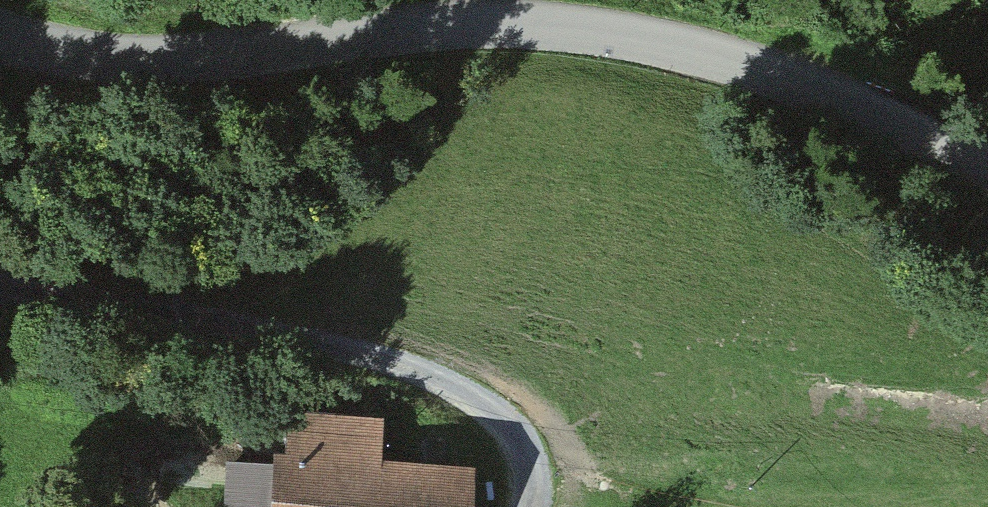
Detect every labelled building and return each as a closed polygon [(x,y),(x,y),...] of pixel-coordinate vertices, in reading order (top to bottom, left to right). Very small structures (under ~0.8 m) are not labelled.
[(228,506),(471,506),(473,455),(381,450),(382,411),(291,407),(289,444),(276,443),(276,459),(230,457),(228,506)]
